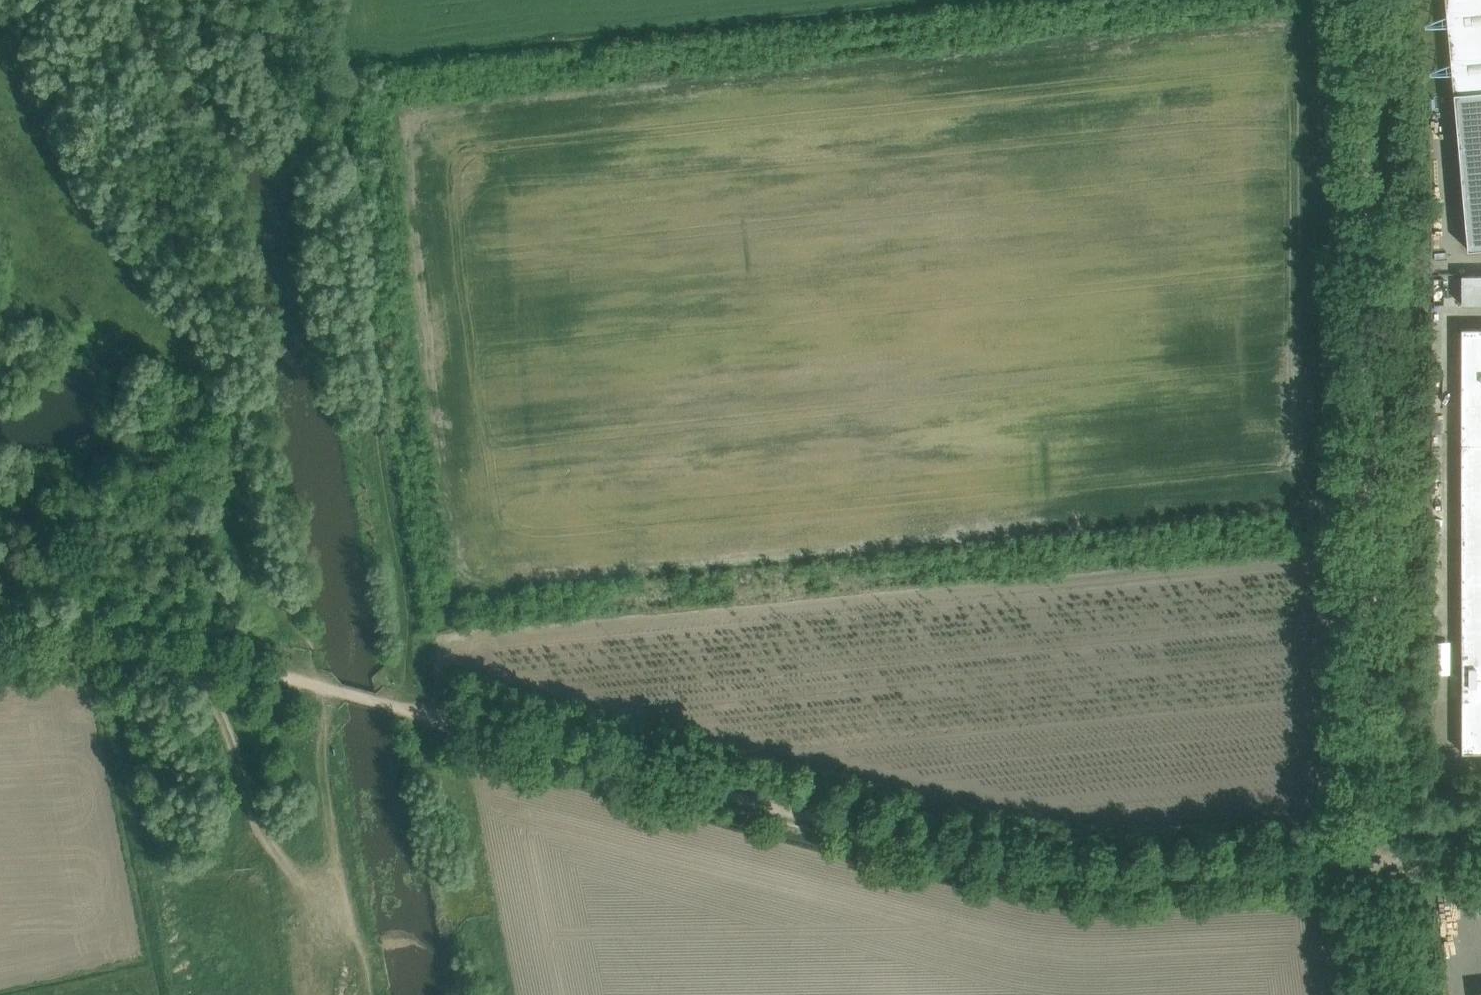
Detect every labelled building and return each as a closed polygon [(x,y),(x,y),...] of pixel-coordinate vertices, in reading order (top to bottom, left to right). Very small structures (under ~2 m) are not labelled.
[(1469,250),(1480,249),(1480,0),(1447,0),(1469,250)] [(1462,276),(1462,306),(1480,306),(1480,276),(1462,276)] [(1462,330),(1463,753),(1480,753),(1480,330),(1462,330)]
